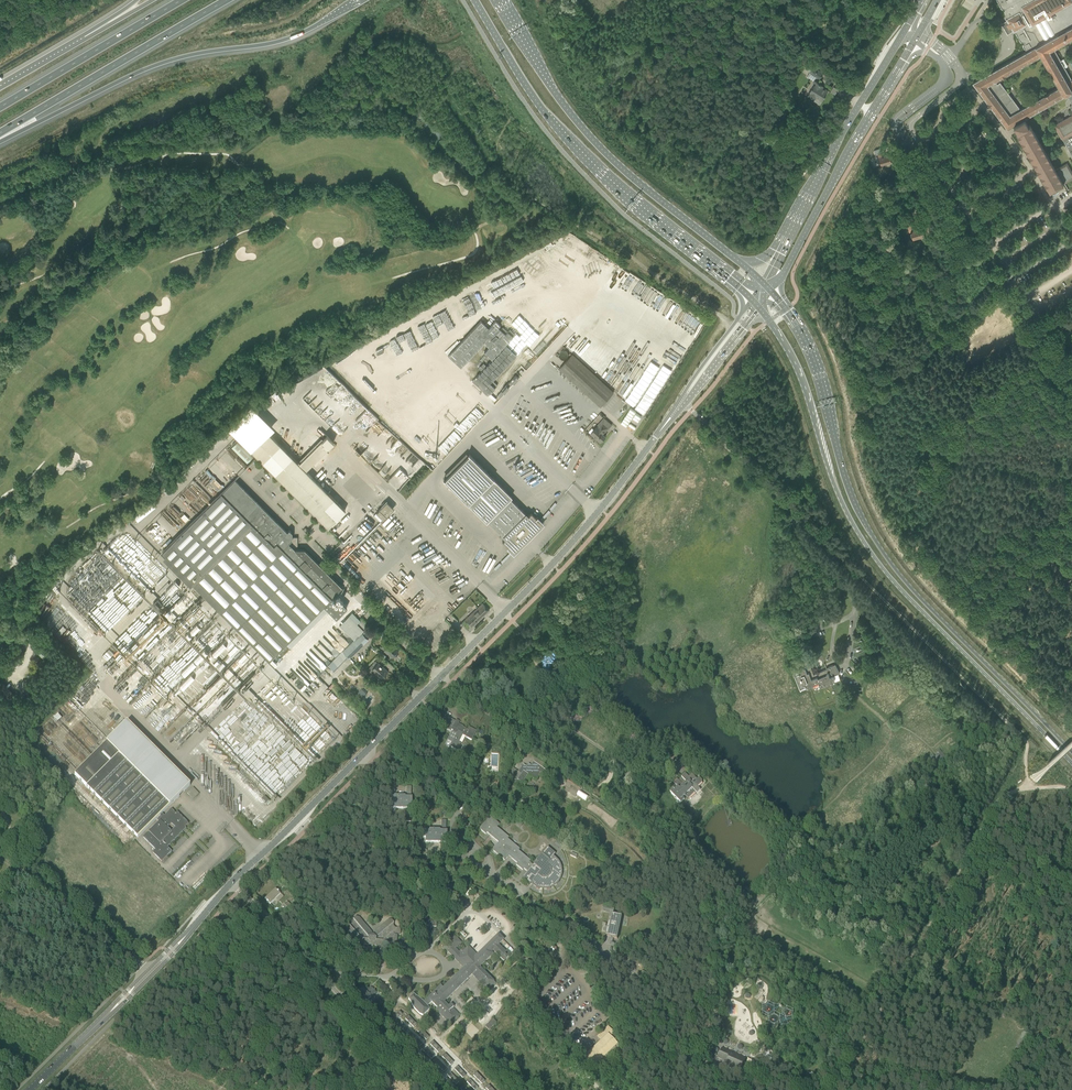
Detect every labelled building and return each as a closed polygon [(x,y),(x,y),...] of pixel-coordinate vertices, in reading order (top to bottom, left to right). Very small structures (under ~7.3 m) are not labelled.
[(997,2),(998,2),(999,4),(1001,9),(1002,9),(1003,9),(1005,9),(1004,13),(1009,21),(1007,22),(1010,27),(1013,32),(1015,31),(1016,33),(1015,33),(1017,37),(1018,37),(1019,39),(1020,42),(1021,42),(1024,42),(1023,45),(1022,46),(1024,49),(1025,48),(1026,52),(972,83),(1007,129),(1014,125),(1018,132),(1016,133),(1049,192),(1071,179),(1071,172),(1067,163),(1055,170),(1030,125),(1028,126),(1024,119),(1066,95),(1068,97),(1071,98),(1071,100),(1071,101),(1071,80),(1070,79),(1071,79),(1054,50),(1053,50),(1053,49),(1071,38),(1071,0),(996,0),(997,2)] [(814,67),(809,64),(806,70),(810,73),(819,78),(823,72),(814,67)] [(823,86),(819,83),(815,81),(813,84),(814,85),(808,94),(815,99),(814,100),(819,104),(821,101),(828,91),(823,87),(823,86)] [(1054,125),(1062,139),(1063,139),(1071,156),(1071,115),(1054,125)] [(771,126),(769,129),(782,140),(785,137),(771,126)] [(881,153),(878,154),(881,165),(891,161),(889,154),(882,156),(881,153)] [(913,224),(914,224),(912,217),(905,219),(909,232),(911,232),(913,239),(924,236),(922,227),(915,230),(913,224)] [(653,252),(648,262),(652,264),(658,254),(653,252)] [(642,312),(642,279),(630,272),(617,296),(620,298),(620,302),(617,306),(617,311),(630,317),(631,317),(631,318),(634,320),(638,320),(642,312)] [(697,280),(694,285),(701,288),(704,283),(697,280)] [(572,352),(583,362),(599,346),(587,335),(572,352)] [(601,407),(614,392),(572,354),(559,369),(601,407)] [(642,410),(642,394),(637,394),(637,402),(631,402),(631,410),(642,410)] [(311,407),(319,400),(315,396),(308,403),(311,407)] [(275,428),(252,405),(234,423),(230,419),(225,424),(229,428),(229,429),(327,528),(345,510),(305,470),(313,462),(315,465),(328,452),(326,450),(334,442),(326,435),(298,463),(269,434),(275,428)] [(612,425),(604,418),(596,426),(597,427),(594,430),(592,428),(588,431),(590,433),(600,442),(606,436),(603,434),(605,431),(606,432),(612,425)] [(397,450),(401,442),(393,436),(389,442),(389,441),(387,444),(397,450)] [(510,498),(512,496),(469,454),(444,479),(486,522),(488,520),(503,535),(502,536),(505,538),(503,540),(513,550),(526,537),(527,539),(542,524),(531,512),(528,515),(526,512),(525,513),(510,498)] [(203,512),(162,552),(165,555),(163,558),(190,585),(193,583),(269,660),(270,659),(277,651),(282,656),(290,648),(285,643),(323,605),(328,610),(335,617),(336,618),(343,611),(347,607),(346,607),(342,603),(339,605),(336,603),(335,604),(330,599),(331,598),(331,597),(334,594),(335,595),(337,593),(336,592),(338,590),(339,591),(342,587),(304,549),(295,549),(295,545),(296,545),(296,542),(295,542),(295,539),(292,539),(292,532),(289,529),(286,532),(236,482),(235,480),(231,484),(230,484),(227,487),(216,498),(212,502),(203,512)] [(386,502),(385,503),(384,501),(381,505),(382,506),(376,512),(376,513),(374,515),(380,522),(382,519),(383,519),(393,509),(386,502)] [(98,552),(71,581),(74,584),(77,581),(78,582),(81,579),(85,573),(88,576),(94,569),(95,569),(105,558),(98,552)] [(138,585),(143,590),(159,575),(158,574),(161,570),(155,563),(147,571),(150,574),(138,585)] [(170,585),(154,602),(159,607),(169,596),(172,599),(174,597),(171,595),(175,591),(170,585)] [(203,602),(208,607),(211,605),(198,591),(194,594),(202,603),(203,602)] [(94,618),(107,631),(127,612),(126,611),(129,608),(127,606),(128,605),(126,603),(125,604),(124,603),(120,606),(119,605),(114,610),(112,608),(111,609),(106,605),(95,615),(96,617),(94,618)] [(489,610),(485,606),(482,603),(464,620),(471,627),(489,610)] [(176,622),(181,627),(187,622),(182,617),(176,622)] [(229,623),(226,626),(235,636),(239,633),(229,623)] [(368,628),(362,634),(343,653),(347,656),(349,658),(368,639),(364,636),(370,630),(368,628)] [(188,639),(194,634),(191,629),(184,635),(188,639)] [(183,637),(177,642),(181,647),(187,641),(183,637)] [(392,657),(399,650),(387,639),(380,647),(392,657)] [(37,640),(31,646),(46,661),(52,655),(37,640)] [(205,656),(216,645),(212,641),(201,651),(205,656)] [(222,642),(210,655),(215,659),(227,646),(222,642)] [(342,652),(328,666),(333,671),(347,656),(343,653),(342,652)] [(808,660),(811,659),(810,656),(803,658),(805,661),(800,663),(801,668),(793,671),(800,689),(806,687),(807,689),(813,686),(812,684),(818,682),(820,687),(824,686),(825,687),(835,683),(834,682),(840,679),(834,664),(828,667),(828,669),(814,674),(808,660)] [(193,673),(199,681),(204,677),(205,678),(212,672),(205,663),(193,673)] [(378,663),(368,673),(373,677),(376,674),(381,679),(388,671),(387,672),(382,668),(382,667),(378,663)] [(167,694),(179,682),(174,677),(162,690),(167,694)] [(204,704),(227,683),(221,677),(199,698),(204,704)] [(0,681),(0,691),(9,701),(16,694),(2,679),(0,681)] [(177,695),(190,684),(185,679),(173,691),(177,695)] [(456,720),(455,721),(443,715),(441,720),(439,723),(443,724),(442,727),(450,731),(451,730),(453,731),(447,741),(451,743),(449,746),(457,750),(461,743),(462,744),(466,737),(472,740),(476,731),(469,727),(468,729),(463,727),(463,726),(459,724),(460,722),(456,720)] [(162,814),(190,785),(127,722),(106,742),(106,743),(74,774),(138,838),(156,819),(158,822),(143,837),(155,850),(152,853),(161,862),(171,851),(167,847),(183,832),(181,830),(188,823),(177,812),(175,813),(171,809),(164,816),(162,814)] [(938,766),(947,759),(940,749),(937,752),(938,754),(935,756),(933,754),(930,757),(938,766)] [(523,765),(514,778),(515,777),(518,779),(517,780),(522,783),(528,774),(536,780),(541,773),(544,775),(547,771),(533,762),(530,766),(529,765),(528,768),(523,765)] [(294,779),(307,766),(304,763),(291,776),(294,779)] [(692,775),(689,778),(685,774),(678,780),(674,783),(675,784),(672,787),(674,789),(670,792),(675,797),(681,803),(684,800),(682,798),(684,796),(685,797),(686,797),(686,796),(688,799),(696,792),(697,793),(700,789),(698,787),(702,783),(702,780),(699,777),(697,779),(692,775)] [(580,790),(582,787),(569,778),(567,782),(565,785),(565,786),(563,789),(575,797),(580,790)] [(411,797),(411,787),(406,787),(406,793),(405,793),(405,797),(405,796),(394,796),(394,797),(388,797),(388,804),(390,805),(390,809),(405,809),(405,819),(403,819),(402,822),(410,822),(411,809),(412,809),(412,797),(411,797)] [(585,799),(587,795),(580,790),(578,794),(585,799)] [(552,819),(558,810),(554,808),(549,817),(552,819)] [(499,824),(489,816),(479,829),(485,834),(487,833),(498,843),(492,850),(505,861),(508,856),(517,863),(516,865),(522,870),(524,869),(527,872),(522,878),(530,884),(532,881),(534,883),(533,884),(534,884),(536,886),(536,888),(539,889),(539,888),(543,888),(546,888),(547,890),(550,889),(550,887),(552,885),(553,886),(553,885),(555,884),(557,885),(559,882),(558,881),(559,878),(560,875),(562,875),(562,871),(560,871),(560,868),(560,867),(560,868),(559,864),(560,864),(558,861),(557,861),(554,859),(555,859),(554,859),(553,860),(551,859),(555,854),(547,847),(533,865),(529,862),(530,861),(518,851),(520,849),(507,839),(509,837),(496,827),(499,824)] [(446,831),(446,820),(441,820),(441,827),(440,827),(440,831),(440,830),(429,830),(429,831),(423,831),(423,838),(425,838),(425,843),(440,843),(440,853),(438,853),(438,855),(445,855),(446,843),(447,843),(447,831),(446,831)] [(624,859),(636,863),(637,858),(625,854),(624,859)] [(252,881),(257,886),(260,883),(255,878),(252,881)] [(278,892),(280,891),(277,888),(265,899),(270,905),(274,901),(280,895),(278,892)] [(748,906),(754,900),(742,888),(736,894),(748,906)] [(461,895),(458,897),(456,895),(451,900),(461,911),(466,906),(463,902),(465,901),(464,900),(464,899),(461,895)] [(617,939),(622,916),(612,914),(611,918),(610,918),(611,918),(607,937),(617,939)] [(372,932),(359,917),(356,917),(353,919),(353,922),(351,924),(348,924),(347,923),(345,926),(345,929),(347,932),(347,937),(350,941),(355,941),(357,944),(385,947),(388,944),(394,944),(397,942),(397,936),(400,934),(401,931),(398,927),(397,928),(396,928),(395,928),(394,927),(393,926),(393,925),(393,924),(394,923),(391,920),(388,920),(372,932)] [(436,927),(436,920),(432,917),(426,917),(426,920),(424,922),(423,927),(426,929),(431,929),(433,927),(436,927)] [(498,944),(503,940),(498,935),(477,955),(468,946),(465,949),(464,947),(459,952),(455,948),(460,943),(455,937),(444,947),(464,968),(444,988),(440,985),(423,1001),(422,1000),(413,994),(408,999),(414,1008),(417,1011),(419,1014),(423,1016),(428,1011),(429,1009),(428,1006),(427,1006),(431,1002),(437,1008),(435,1009),(450,1025),(461,1015),(451,1004),(448,1006),(444,1002),(472,975),(484,987),(482,988),(487,992),(496,984),(494,982),(494,981),(480,967),(493,954),(491,952),(493,951),(504,962),(510,956),(508,955),(510,953),(507,949),(505,951),(498,944)] [(646,979),(640,977),(636,991),(642,993),(646,979)] [(376,992),(372,989),(370,987),(366,991),(363,989),(358,994),(366,1002),(367,1001),(368,1001),(369,1001),(371,1000),(371,999),(370,998),(371,997),(376,992)] [(404,1014),(401,1011),(393,1019),(395,1022),(404,1014)] [(409,1015),(406,1018),(415,1027),(417,1024),(409,1015)] [(493,1019),(485,1027),(489,1031),(497,1022),(493,1019)] [(402,1022),(399,1024),(408,1033),(410,1031),(402,1022)] [(611,1037),(615,1033),(608,1026),(597,1036),(602,1040),(584,1057),(594,1068),(618,1044),(611,1037)] [(395,1028),(392,1031),(401,1040),(404,1037),(395,1028)] [(421,1028),(418,1031),(427,1040),(429,1037),(421,1028)] [(1021,1048),(1028,1034),(1023,1032),(1015,1048),(1021,1050),(1022,1049),(1021,1048)] [(414,1035),(411,1037),(420,1046),(422,1044),(414,1035)] [(407,1041),(404,1044),(413,1053),(416,1050),(407,1041)] [(433,1041),(430,1044),(438,1053),(441,1050),(433,1041)] [(739,1072),(745,1058),(722,1047),(717,1058),(722,1060),(721,1063),(739,1072)] [(426,1048),(423,1050),(432,1059),(434,1056),(426,1048)] [(419,1054),(416,1057),(425,1066),(428,1063),(419,1054)] [(445,1054),(442,1057),(450,1066),(453,1063),(445,1054)] [(438,1061),(435,1063),(444,1072),(446,1069),(438,1061)] [(431,1067),(428,1070),(437,1079),(439,1076),(431,1067)] [(457,1067),(454,1070),(462,1079),(465,1076),(457,1067)] [(450,1073),(447,1076),(456,1085),(458,1082),(450,1073)] [(476,1073),(473,1076),(481,1085),(484,1082),(476,1073)] [(440,1083),(447,1089),(450,1089),(451,1089),(443,1080),(440,1083)] [(466,1083),(473,1089),(476,1089),(477,1089),(469,1080),(466,1083)]
